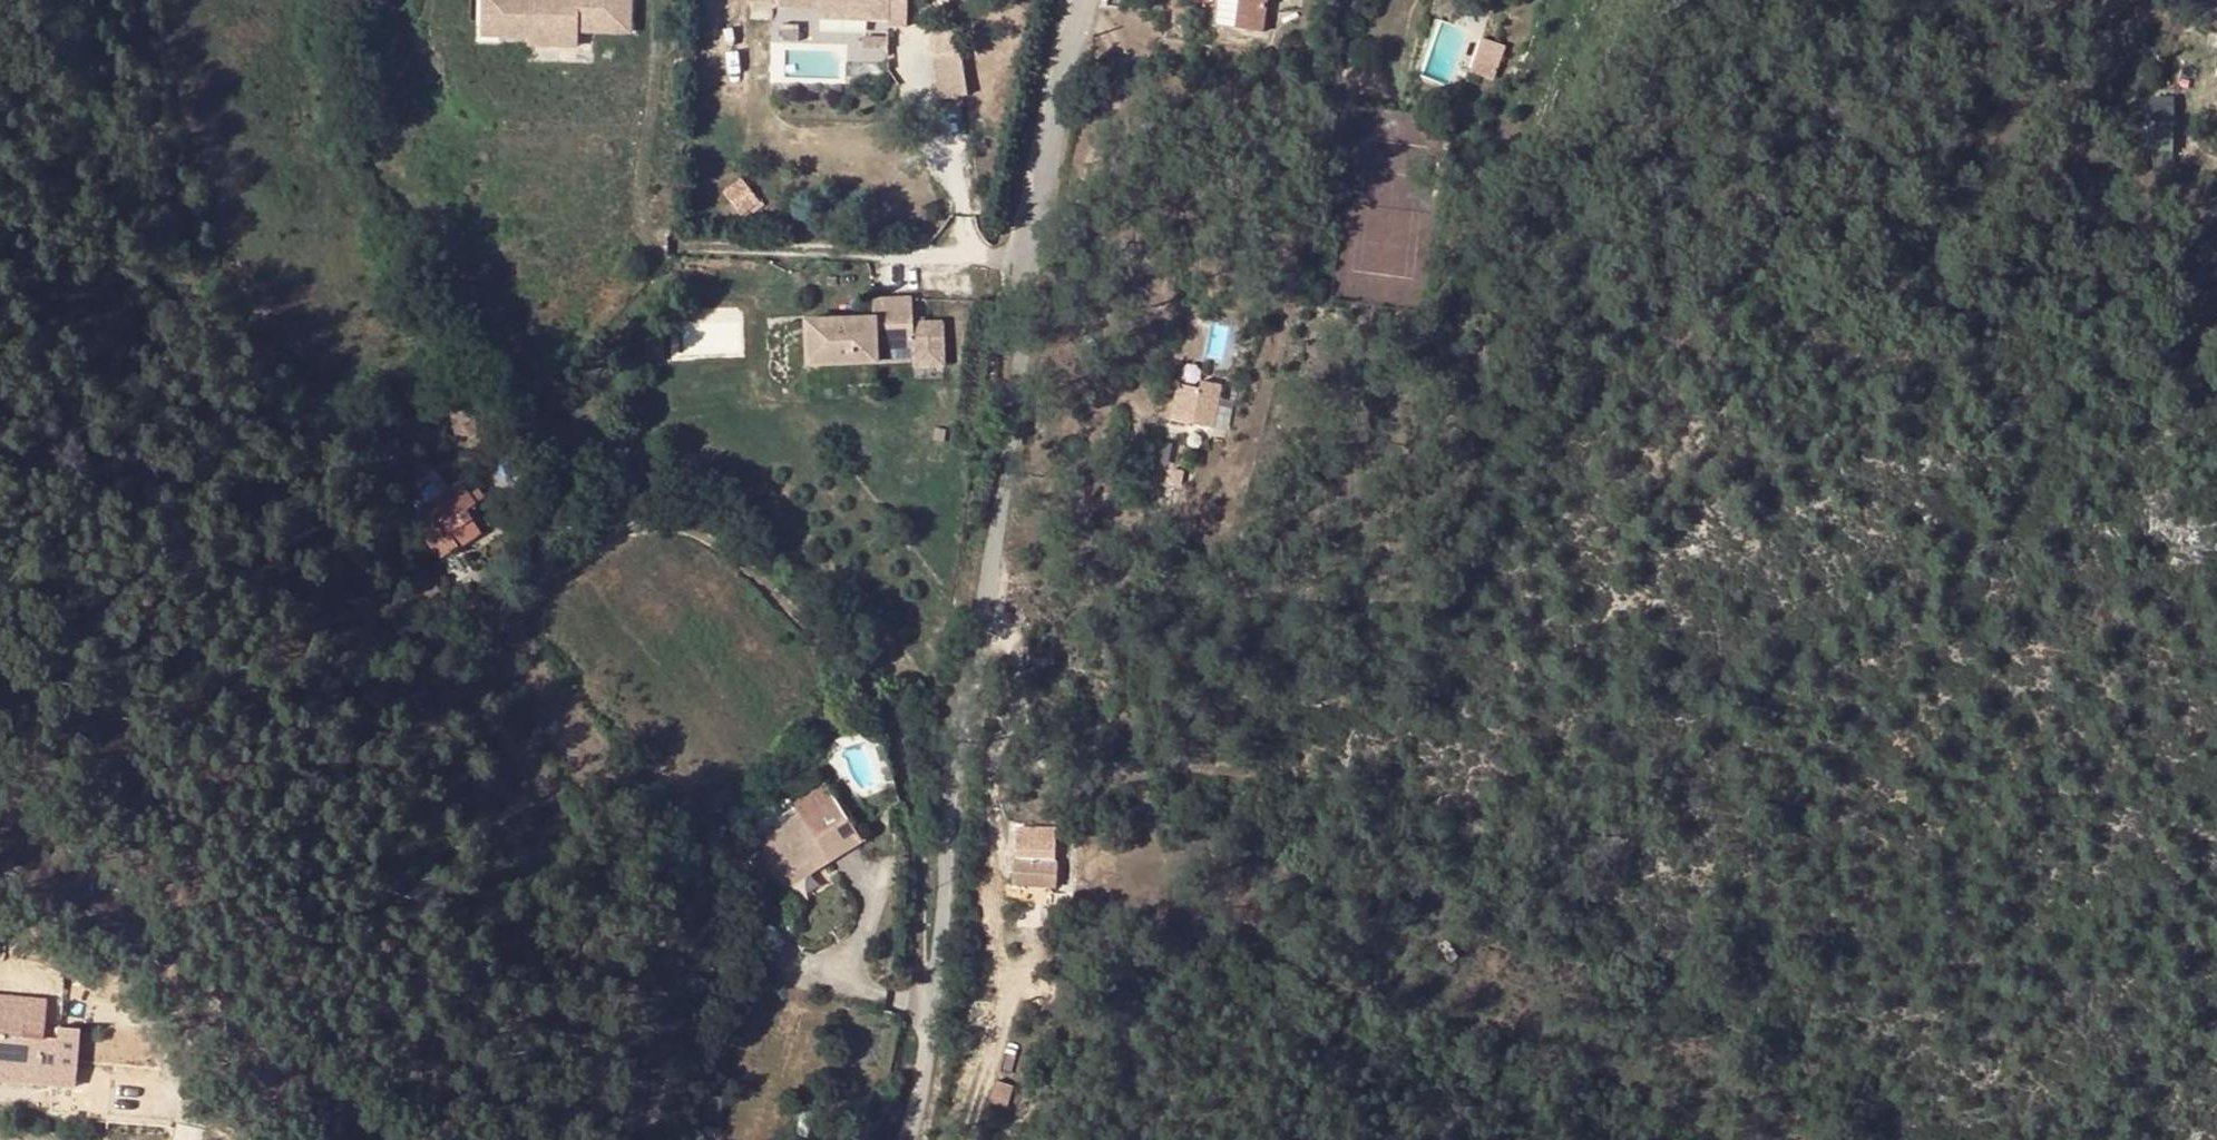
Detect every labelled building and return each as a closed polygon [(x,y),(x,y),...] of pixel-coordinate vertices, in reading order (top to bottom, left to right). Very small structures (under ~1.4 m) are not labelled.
[(482,36),(526,37),(527,39),(544,46),(562,46),(577,40),(577,32),(595,32),(595,24),(630,25),(631,0),(482,0),(482,36)] [(778,3),(819,5),(868,6),(868,18),(887,19),(887,25),(907,25),(907,0),(778,0),(778,3)] [(1233,29),(1261,33),(1265,0),(1237,0),(1233,29)] [(868,6),(819,5),(818,17),(868,18),(868,6)] [(595,24),(595,32),(630,33),(630,25),(595,24)] [(1482,38),(1469,72),(1493,81),(1505,47),(1482,38)] [(932,56),(939,100),(967,96),(960,51),(932,56)] [(759,202),(742,179),(723,193),(741,216),(759,202)] [(872,318),(805,321),(807,365),(914,361),(914,367),(943,366),(942,321),(912,322),(912,299),(872,300),(872,318)] [(1215,390),(1196,386),(1195,393),(1177,389),(1171,419),(1207,426),(1215,390)] [(946,431),(935,429),(933,440),(944,442),(946,431)] [(460,484),(414,519),(444,559),(458,547),(451,537),(472,520),(466,511),(476,505),(460,484)] [(451,537),(458,547),(481,531),(472,520),(451,537)] [(811,810),(756,844),(780,883),(811,864),(816,873),(866,843),(828,781),(802,796),(811,810)] [(993,844),(991,867),(1036,874),(1043,849),(1035,847),(1040,822),(1004,815),(993,844)] [(811,864),(780,883),(785,892),(816,873),(811,864)] [(0,996),(0,1082),(53,1087),(55,1074),(76,1076),(80,1030),(45,1027),(47,1001),(26,998),(0,996)]
